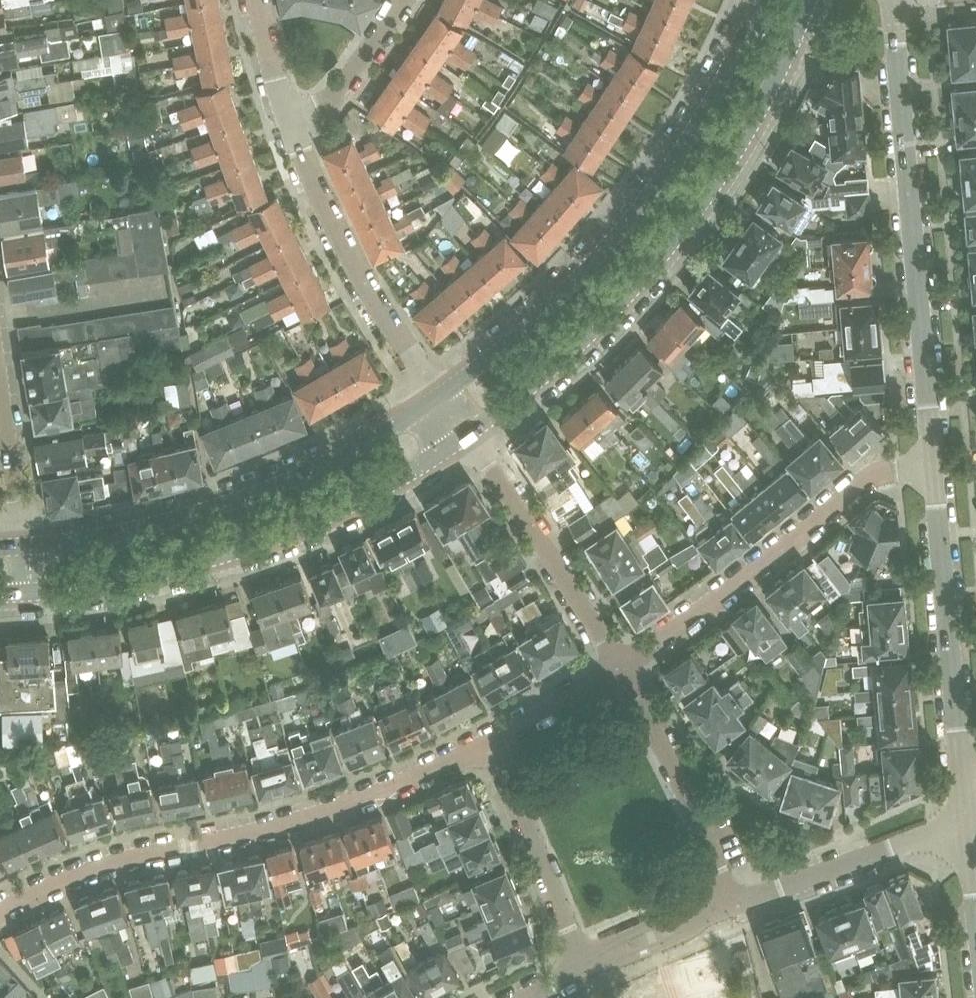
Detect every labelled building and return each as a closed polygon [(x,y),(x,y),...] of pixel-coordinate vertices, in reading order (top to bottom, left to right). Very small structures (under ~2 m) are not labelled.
[(28,13),(53,9),(51,0),(50,0),(4,8),(0,8),(0,26),(6,25),(5,17),(28,13)] [(4,8),(50,0),(0,0),(0,8),(4,8)] [(218,0),(194,0),(188,1),(190,11),(165,17),(167,26),(221,15),(218,0)] [(302,7),(302,0),(278,0),(280,11),(302,7)] [(325,0),(302,0),(302,7),(322,11),(325,0)] [(322,11),(343,15),(349,0),(325,0),(322,11)] [(343,15),(361,27),(379,0),(349,0),(343,15)] [(470,0),(444,0),(440,7),(465,21),(471,11),(493,23),(497,14),(470,0)] [(497,14),(501,6),(490,0),(470,0),(497,14)] [(546,0),(543,0),(537,10),(551,18),(557,7),(546,0)] [(688,3),(682,0),(653,0),(651,4),(681,17),(688,3)] [(630,11),(626,18),(671,39),(681,17),(651,4),(644,21),(637,18),(638,15),(630,11)] [(123,9),(105,12),(106,19),(103,20),(104,29),(125,25),(123,9)] [(438,10),(426,27),(476,63),(480,57),(475,53),(476,52),(455,37),(462,27),(438,10)] [(662,58),(671,39),(626,18),(611,11),(607,18),(623,25),(623,26),(631,30),(633,27),(640,30),(634,44),(662,58)] [(548,19),(536,12),(529,24),(542,31),(548,19)] [(567,14),(560,25),(567,29),(574,18),(567,14)] [(221,15),(167,26),(168,35),(194,30),(196,40),(225,34),(221,15)] [(951,48),(975,45),(975,19),(948,22),(949,33),(946,34),(948,44),(950,44),(951,48)] [(562,37),(567,29),(560,25),(559,24),(554,32),(562,37)] [(0,32),(0,50),(34,44),(33,42),(62,37),(60,25),(45,27),(46,32),(16,37),(14,30),(0,32)] [(109,53),(130,49),(126,27),(99,33),(103,54),(109,53)] [(476,63),(426,27),(415,44),(439,61),(445,52),(465,67),(467,64),(473,68),(476,63)] [(229,54),(225,34),(196,40),(198,51),(173,56),(175,66),(229,54)] [(20,64),(18,55),(41,51),(42,59),(70,55),(67,38),(63,39),(62,37),(33,42),(34,44),(0,50),(0,67),(20,64)] [(433,70),(439,61),(415,44),(403,60),(448,92),(453,85),(433,70)] [(951,48),(951,50),(948,50),(949,62),(952,61),(953,73),(975,71),(975,45),(951,48)] [(636,100),(648,83),(606,56),(595,48),(590,55),(609,68),(611,64),(618,69),(609,82),(636,100)] [(611,48),(606,56),(648,83),(659,66),(632,48),(623,61),(616,56),(618,53),(611,48)] [(130,49),(109,53),(113,73),(134,69),(130,49)] [(233,74),(229,54),(175,66),(177,75),(202,70),(204,80),(213,78),(233,74)] [(826,107),(827,122),(861,119),(856,67),(856,63),(854,60),(851,59),(849,58),(846,58),(844,59),(842,61),(841,64),(840,67),(829,68),(814,102),(826,107)] [(524,65),(516,59),(502,80),(510,85),(524,65)] [(403,60),(391,77),(416,94),(422,85),(442,100),(448,92),(403,60)] [(0,71),(0,90),(47,82),(59,80),(58,71),(14,78),(12,69),(0,71)] [(134,70),(115,73),(118,89),(136,86),(134,70)] [(410,103),(416,94),(391,77),(380,93),(425,125),(430,117),(410,103)] [(207,86),(198,90),(202,100),(177,109),(181,118),(233,99),(226,80),(207,86)] [(626,116),(636,100),(609,82),(600,95),(594,90),(595,87),(587,81),(582,88),(626,116)] [(18,106),(16,97),(48,92),(47,82),(0,90),(0,109),(18,106)] [(954,113),(975,111),(975,86),(954,88),(955,99),(953,99),(954,113)] [(499,103),(506,93),(498,88),(491,98),(499,103)] [(586,116),(614,133),(626,116),(582,88),(578,94),(587,100),(589,98),(596,102),(586,116)] [(420,132),(425,125),(380,93),(368,110),(392,128),(399,118),(420,132)] [(487,95),(482,102),(494,111),(499,104),(487,95)] [(239,118),(233,99),(181,118),(168,122),(172,131),(208,118),(211,128),(239,118)] [(24,109),(0,113),(0,148),(29,143),(28,135),(55,131),(53,123),(59,122),(57,104),(24,109)] [(518,120),(505,111),(496,124),(509,133),(518,120)] [(954,113),(955,126),(958,126),(959,137),(975,135),(975,111),(954,113)] [(614,133),(586,116),(578,128),(572,123),(574,120),(565,114),(560,121),(603,150),(614,133)] [(194,156),(246,137),(239,118),(211,128),(215,138),(191,147),(194,156)] [(844,152),(864,150),(861,119),(827,122),(829,145),(825,145),(826,156),(833,160),(845,159),(844,152)] [(591,167),(603,150),(560,121),(555,128),(564,134),(566,131),(573,136),(564,149),(591,167)] [(144,128),(128,130),(130,146),(147,144),(144,128)] [(489,134),(482,144),(493,153),(501,143),(489,134)] [(459,146),(467,152),(475,142),(467,135),(459,146)] [(253,156),(246,137),(194,156),(197,165),(221,156),(225,166),(253,156)] [(322,149),(330,166),(376,147),(373,139),(364,143),(366,147),(357,150),(351,137),(322,149)] [(806,191),(807,192),(812,195),(868,190),(867,175),(846,178),(846,181),(837,181),(834,173),(836,169),(791,144),(778,167),(808,186),(806,191)] [(376,147),(330,166),(339,185),(369,173),(362,159),(370,156),(371,158),(380,155),(376,147)] [(23,149),(0,153),(0,174),(17,171),(19,186),(43,182),(40,169),(26,171),(23,149)] [(963,177),(975,176),(975,151),(960,152),(962,164),(959,164),(960,176),(963,175),(963,177)] [(449,161),(456,167),(463,158),(457,152),(449,161)] [(205,185),(208,194),(260,175),(253,156),(225,166),(229,176),(205,185)] [(546,168),(585,202),(601,183),(575,161),(562,177),(555,170),(558,167),(551,162),(546,168)] [(453,190),(465,179),(450,164),(439,176),(453,190)] [(339,185),(348,203),(393,184),(393,183),(413,173),(410,167),(390,176),(381,180),(383,184),(375,187),(369,173),(339,185)] [(439,182),(432,168),(418,175),(424,189),(439,182)] [(570,220),(585,202),(546,168),(540,175),(547,181),(549,178),(555,183),(544,197),(570,220)] [(267,194),(260,175),(208,194),(211,203),(235,195),(238,204),(267,194)] [(963,177),(963,180),(961,180),(962,191),(964,191),(965,202),(975,201),(975,176),(963,177)] [(871,214),(868,190),(812,195),(807,192),(802,200),(774,181),(766,192),(761,192),(757,198),(759,203),(757,204),(799,231),(815,207),(847,205),(848,216),(871,214)] [(397,191),(393,184),(348,203),(357,222),(386,210),(380,197),(388,193),(388,194),(397,191)] [(0,193),(0,208),(3,227),(42,221),(40,201),(59,198),(57,185),(0,193)] [(254,217),(231,229),(235,237),(285,213),(281,206),(276,194),(266,199),(249,207),(254,217)] [(515,204),(553,239),(570,220),(544,197),(530,212),(524,207),(527,204),(520,198),(515,204)] [(537,257),(553,239),(515,204),(509,211),(516,217),(518,214),(524,220),(511,235),(537,257)] [(135,250),(139,273),(169,268),(158,206),(128,211),(129,212),(135,250)] [(966,210),(967,223),(964,223),(965,233),(968,233),(968,236),(975,235),(975,209),(966,210)] [(392,223),(386,210),(357,222),(365,239),(410,220),(407,212),(398,216),(399,219),(392,223)] [(112,216),(113,224),(114,227),(115,227),(119,253),(125,252),(135,250),(129,212),(112,216)] [(285,213),(235,237),(240,246),(263,235),(267,244),(294,231),(285,213)] [(781,236),(755,217),(753,216),(751,219),(749,217),(746,217),(742,223),(743,226),(744,227),(738,236),(771,258),(776,251),(772,248),(781,236)] [(489,238),(492,235),(477,218),(471,223),(479,233),(511,270),(527,257),(506,233),(494,244),(489,238)] [(410,220),(365,239),(374,259),(402,246),(396,232),(404,228),(405,231),(414,227),(410,220)] [(4,233),(9,267),(49,261),(46,245),(77,240),(74,223),(4,233)] [(231,229),(217,236),(220,241),(222,244),(235,237),(231,229)] [(272,253),(251,264),(256,272),(303,248),(294,231),(267,244),(272,253)] [(475,259),(496,284),(511,270),(479,233),(473,238),(479,246),(482,243),(487,249),(475,259)] [(803,252),(807,245),(807,236),(800,236),(796,234),(790,242),(803,252)] [(765,267),(771,258),(738,236),(732,245),(730,244),(726,245),(723,248),(724,253),(726,254),(723,257),(751,276),(760,264),(765,267)] [(830,263),(869,260),(868,249),(869,249),(870,248),(871,248),(872,247),(873,246),(873,244),(873,243),(873,242),(872,241),(872,240),(871,239),(870,238),(868,238),(867,238),(867,236),(834,238),(835,253),(830,254),(830,263)] [(481,297),(496,284),(475,259),(463,270),(458,264),(461,262),(445,243),(438,248),(441,251),(481,297)] [(975,270),(975,245),(969,246),(970,257),(968,257),(969,268),(971,268),(971,270),(975,270)] [(303,248),(256,272),(260,280),(280,270),(285,280),(312,266),(303,248)] [(129,275),(139,273),(135,250),(125,252),(129,275)] [(465,310),(481,297),(441,251),(435,256),(448,272),(451,270),(456,276),(445,286),(465,310)] [(125,252),(119,253),(115,253),(118,277),(129,275),(125,252)] [(115,253),(104,255),(108,278),(118,277),(115,253)] [(104,255),(94,257),(98,280),(108,278),(104,255)] [(84,258),(84,261),(87,282),(98,280),(94,257),(84,258)] [(869,260),(830,263),(831,273),(836,273),(838,288),(871,286),(871,283),(874,282),(875,281),(875,280),(876,279),(876,278),(876,277),(876,275),(876,274),(875,273),(874,272),(873,272),(872,272),(870,271),(869,260)] [(87,282),(84,261),(10,274),(13,293),(37,290),(38,300),(58,297),(55,279),(77,275),(79,283),(87,282)] [(251,264),(241,269),(245,277),(256,272),(251,264)] [(290,289),(267,300),(272,309),(321,284),(312,266),(285,280),(290,289)] [(751,309),(758,300),(745,290),(741,287),(738,291),(708,268),(691,289),(721,313),(734,296),(751,309)] [(241,269),(232,273),(237,281),(245,277),(241,269)] [(256,272),(245,277),(249,286),(260,280),(256,272)] [(450,323),(465,310),(445,286),(433,296),(427,289),(430,287),(424,280),(418,285),(450,323)] [(321,284),(272,309),(276,317),(298,307),(303,317),(330,303),(321,284)] [(435,336),(450,323),(418,285),(411,291),(417,298),(420,295),(426,302),(417,309),(410,301),(403,307),(409,316),(414,312),(435,336)] [(798,295),(798,299),(809,298),(809,301),(832,299),(835,299),(834,287),(826,287),(826,285),(807,287),(808,288),(801,289),(801,295),(798,295)] [(787,297),(775,288),(763,303),(775,313),(787,297)] [(195,292),(182,297),(185,304),(197,298),(195,292)] [(833,313),(832,299),(809,301),(809,298),(798,299),(799,316),(833,313)] [(682,299),(664,319),(687,339),(702,323),(712,330),(720,337),(725,331),(702,310),(698,314),(682,299)] [(876,309),(875,299),(837,302),(838,313),(843,313),(844,326),(881,322),(880,312),(876,309)] [(168,326),(179,324),(175,303),(165,305),(168,326)] [(157,327),(168,326),(165,305),(153,307),(157,327)] [(145,329),(157,327),(153,307),(142,309),(145,329)] [(134,331),(145,329),(142,309),(131,310),(134,331)] [(123,332),(134,331),(131,310),(120,312),(123,332)] [(123,332),(120,312),(109,314),(112,334),(123,332)] [(101,336),(112,334),(109,314),(98,316),(101,336)] [(745,329),(730,315),(721,324),(737,338),(745,329)] [(90,338),(101,336),(98,316),(86,318),(90,338)] [(86,318),(75,320),(78,339),(90,338),(86,318)] [(693,344),(687,339),(664,319),(647,337),(664,352),(660,356),(676,371),(682,364),(679,361),(680,359),(682,361),(693,348),(691,347),(693,344)] [(67,341),(78,339),(75,320),(64,321),(67,341)] [(56,343),(67,341),(64,321),(53,323),(56,343)] [(45,345),(42,325),(41,322),(30,324),(34,346),(45,345)] [(841,351),(879,347),(878,337),(882,334),(881,322),(844,326),(845,340),(840,340),(841,351)] [(42,325),(45,345),(56,343),(53,323),(42,325)] [(23,348),(34,346),(30,324),(19,326),(23,348)] [(45,345),(34,346),(23,348),(30,393),(90,384),(92,384),(92,382),(140,375),(139,368),(150,366),(148,351),(182,346),(179,324),(168,326),(157,327),(145,329),(134,331),(123,332),(112,334),(101,336),(90,338),(78,339),(67,341),(56,343),(45,345)] [(189,332),(181,333),(183,347),(191,346),(189,332)] [(198,368),(203,365),(235,350),(227,334),(190,352),(198,368)] [(365,346),(362,347),(351,354),(346,346),(350,344),(345,336),(337,340),(363,385),(381,374),(365,346)] [(345,395),(363,385),(337,340),(330,344),(335,353),(338,351),(343,358),(329,366),(345,395)] [(793,359),(792,344),(776,346),(777,360),(793,359)] [(658,399),(659,400),(667,392),(659,384),(655,388),(648,381),(662,367),(640,345),(622,362),(658,399)] [(833,346),(819,347),(820,357),(833,356),(833,346)] [(243,351),(227,358),(232,370),(248,363),(243,351)] [(813,389),(884,383),(882,354),(823,360),(824,373),(812,374),(813,379),(792,381),(793,385),(790,388),(795,394),(796,394),(814,393),(813,389)] [(309,355),(302,359),(328,405),(345,395),(329,366),(316,374),(312,366),(315,364),(309,355)] [(752,355),(744,374),(755,379),(763,360),(752,355)] [(310,415),(328,405),(302,359),(294,364),(300,373),(303,371),(308,378),(293,386),(300,398),(310,415)] [(651,407),(652,406),(659,400),(658,399),(622,362),(605,380),(634,409),(644,399),(651,407)] [(203,365),(198,368),(193,370),(194,379),(206,373),(203,365)] [(767,368),(750,385),(758,394),(776,376),(767,368)] [(188,380),(176,381),(164,383),(168,406),(192,403),(188,380)] [(273,383),(264,386),(283,434),(306,425),(293,394),(276,401),(272,393),(276,391),(273,383)] [(97,415),(93,394),(92,394),(90,384),(30,393),(34,422),(37,424),(97,415)] [(758,394),(750,385),(742,393),(750,401),(758,394)] [(261,443),(283,434),(264,386),(255,389),(259,398),(263,396),(266,405),(248,412),(261,443)] [(627,418),(597,386),(578,402),(600,427),(605,423),(612,431),(627,418)] [(865,402),(880,400),(884,400),(883,387),(859,389),(860,397),(865,402)] [(828,395),(831,398),(867,439),(873,434),(875,435),(881,430),(879,428),(882,426),(874,417),(861,402),(853,408),(843,396),(843,391),(831,392),(828,395)] [(731,402),(721,393),(711,403),(722,412),(731,402)] [(830,428),(844,444),(851,453),(852,453),(853,454),(861,447),(860,445),(867,439),(831,398),(828,395),(827,396),(825,394),(814,394),(814,393),(796,394),(808,408),(819,399),(839,421),(830,428)] [(659,400),(652,406),(662,416),(669,409),(659,400)] [(261,443),(248,412),(231,418),(228,410),(232,409),(228,401),(219,404),(238,452),(261,443)] [(559,419),(579,442),(584,447),(594,437),(605,449),(606,448),(613,442),(600,427),(578,402),(559,419)] [(216,461),(238,452),(219,404),(212,407),(215,415),(219,414),(222,422),(204,430),(216,461)] [(177,409),(167,410),(169,422),(175,421),(178,415),(177,409)] [(842,460),(834,450),(820,432),(810,440),(789,416),(783,421),(826,472),(826,471),(825,471),(828,468),(829,469),(830,469),(830,470),(833,468),(836,469),(840,465),(840,462),(842,460)] [(576,461),(566,447),(546,419),(544,420),(542,419),(536,423),(537,428),(531,432),(568,484),(577,478),(568,466),(576,461)] [(826,472),(783,421),(776,427),(797,451),(788,460),(811,487),(813,485),(816,486),(821,482),(820,479),(822,477),(822,476),(821,475),(822,475),(821,475),(824,472),(825,473),(826,474),(827,473),(826,472)] [(720,424),(702,439),(709,448),(727,432),(720,424)] [(82,425),(35,432),(38,449),(105,439),(104,430),(83,433),(82,425)] [(123,427),(109,429),(111,438),(115,437),(125,435),(123,427)] [(194,477),(202,476),(194,428),(184,429),(187,441),(173,445),(180,484),(194,480),(194,477)] [(160,490),(180,484),(173,445),(165,447),(162,429),(153,430),(157,450),(153,451),(160,490)] [(160,490),(153,451),(138,455),(137,447),(138,447),(135,432),(126,433),(129,453),(131,457),(137,493),(145,491),(147,493),(160,490)] [(559,490),(568,484),(531,432),(518,441),(518,446),(519,448),(523,453),(526,457),(536,472),(544,467),(559,490)] [(800,495),(807,490),(800,480),(770,444),(761,432),(752,439),(762,451),(770,460),(761,467),(770,479),(767,481),(776,492),(778,490),(790,504),(792,502),(794,505),(802,498),(800,495)] [(621,436),(614,441),(622,452),(629,446),(621,436)] [(105,439),(38,449),(41,467),(87,460),(86,452),(113,448),(111,438),(105,439)] [(613,442),(606,448),(613,455),(620,449),(613,442)] [(671,454),(675,450),(670,445),(666,449),(671,454)] [(519,448),(511,454),(517,463),(526,457),(523,453),(519,448)] [(675,450),(671,454),(678,461),(682,456),(676,450),(675,450)] [(729,506),(745,525),(753,534),(754,533),(756,535),(765,528),(763,526),(770,520),(733,474),(724,463),(716,470),(739,498),(729,506)] [(114,468),(116,480),(128,477),(126,465),(114,468)] [(733,474),(770,520),(776,515),(778,518),(787,510),(785,508),(790,504),(778,490),(776,492),(767,481),(765,483),(755,471),(749,476),(742,467),(733,474)] [(42,474),(45,494),(62,492),(61,488),(104,482),(103,473),(79,477),(77,468),(42,474)] [(673,474),(666,482),(669,486),(678,479),(673,474)] [(112,501),(132,498),(128,477),(116,480),(108,481),(112,501)] [(464,480),(451,488),(447,490),(480,543),(489,537),(479,520),(476,515),(489,507),(473,481),(464,480)] [(53,511),(58,510),(71,509),(94,505),(92,496),(106,494),(104,482),(61,488),(62,492),(45,494),(47,505),(53,511)] [(692,488),(688,492),(733,551),(740,545),(743,546),(747,543),(748,540),(750,538),(732,515),(726,508),(715,510),(701,492),(698,495),(692,488)] [(484,551),(480,543),(447,490),(438,496),(436,494),(427,499),(428,501),(425,503),(445,534),(455,528),(458,532),(473,558),(484,551)] [(582,540),(604,526),(628,510),(613,492),(596,504),(586,510),(593,520),(575,531),(582,540)] [(726,557),(733,551),(688,492),(679,498),(699,524),(697,526),(695,534),(700,540),(698,541),(716,564),(718,562),(721,563),(725,559),(726,557)] [(574,518),(585,511),(575,496),(551,512),(560,527),(569,521),(574,518)] [(858,561),(862,563),(888,501),(879,498),(876,500),(875,499),(850,521),(850,520),(849,521),(850,522),(851,521),(856,527),(852,538),(854,539),(851,545),(854,546),(850,555),(859,559),(858,561)] [(895,505),(888,501),(862,563),(866,565),(867,562),(876,566),(879,557),(882,558),(886,550),(888,551),(894,541),(900,541),(897,507),(896,508),(895,505)] [(428,534),(415,510),(393,522),(409,550),(428,540),(430,538),(428,534)] [(569,521),(575,531),(593,520),(586,510),(585,511),(574,518),(569,521)] [(640,523),(624,533),(618,522),(586,542),(588,545),(586,546),(592,555),(594,554),(600,563),(631,543),(639,537),(646,533),(658,525),(652,516),(640,523)] [(426,581),(416,563),(409,550),(393,522),(373,533),(388,561),(400,555),(407,567),(402,570),(412,589),(426,581)] [(430,538),(428,540),(437,557),(448,551),(438,531),(437,530),(428,534),(430,538)] [(388,583),(383,572),(378,574),(377,572),(378,571),(364,537),(354,542),(352,540),(339,546),(344,557),(352,575),(354,579),(359,590),(373,583),(375,589),(388,583)] [(647,548),(639,537),(631,543),(600,563),(602,565),(599,567),(605,576),(608,575),(613,583),(647,561),(650,566),(654,564),(656,562),(667,555),(658,541),(647,548)] [(520,552),(500,564),(504,571),(507,576),(523,567),(528,564),(520,552)] [(670,554),(667,555),(656,562),(654,564),(660,573),(676,562),(670,554)] [(352,575),(344,557),(334,561),(333,561),(310,571),(321,597),(317,599),(323,613),(329,611),(332,610),(328,600),(347,592),(347,594),(359,590),(354,579),(352,575)] [(487,557),(477,564),(486,579),(497,573),(487,557)] [(824,593),(829,599),(841,590),(829,575),(816,558),(806,565),(804,562),(794,569),(792,568),(787,572),(787,575),(785,577),(808,605),(824,593)] [(416,563),(426,581),(435,576),(425,559),(416,563)] [(637,622),(668,602),(661,592),(658,587),(661,585),(649,566),(635,576),(640,584),(635,587),(636,589),(629,595),(622,599),(629,609),(626,610),(633,622),(636,620),(637,622)] [(514,587),(529,578),(523,567),(507,576),(513,587),(514,587)] [(829,575),(841,590),(842,592),(843,590),(849,589),(851,582),(839,568),(829,575)] [(499,574),(490,579),(493,584),(500,595),(506,591),(513,587),(507,576),(504,571),(499,574)] [(278,582),(294,629),(303,626),(298,612),(293,614),(292,609),(312,602),(302,574),(278,582)] [(849,589),(863,588),(869,587),(868,574),(850,575),(851,582),(849,589)] [(796,615),(808,605),(785,577),(783,578),(780,578),(775,582),(775,584),(766,592),(773,601),(789,621),(799,634),(807,628),(796,615)] [(262,626),(251,630),(254,638),(255,641),(257,649),(297,636),(294,629),(278,582),(253,591),(263,620),(261,621),(262,626)] [(860,608),(861,624),(908,620),(907,608),(904,607),(903,594),(901,594),(900,584),(873,587),(874,596),(862,597),(863,607),(860,608)] [(520,596),(514,587),(513,587),(506,591),(512,601),(520,596)] [(578,645),(556,608),(546,615),(546,614),(540,617),(538,614),(542,611),(534,599),(526,604),(558,657),(567,652),(571,653),(575,650),(576,647),(578,645)] [(764,609),(760,604),(756,599),(752,602),(752,603),(753,604),(749,607),(748,605),(745,607),(742,607),(737,611),(736,613),(734,616),(735,617),(741,625),(753,640),(756,644),(768,658),(786,644),(775,630),(779,627),(764,609)] [(247,620),(232,622),(226,600),(201,606),(210,637),(213,649),(235,643),(236,646),(255,641),(254,638),(251,630),(247,620)] [(491,600),(471,611),(477,622),(497,611),(491,600)] [(529,632),(518,638),(519,641),(531,660),(537,670),(539,669),(543,670),(547,667),(548,663),(558,657),(526,604),(518,610),(525,622),(529,620),(531,623),(525,626),(529,632)] [(214,653),(213,649),(210,637),(201,606),(177,613),(183,636),(177,637),(183,663),(183,664),(192,663),(191,658),(201,656),(214,653)] [(440,606),(421,615),(429,632),(448,622),(440,606)] [(332,617),(325,620),(331,633),(339,630),(334,616),(332,617)] [(753,640),(741,625),(735,617),(720,628),(738,651),(753,640)] [(134,673),(183,663),(177,637),(174,638),(173,637),(163,639),(159,618),(129,624),(135,655),(131,656),(134,673)] [(909,630),(908,620),(861,624),(863,642),(857,642),(858,659),(887,656),(886,648),(907,647),(906,633),(909,630)] [(125,683),(136,682),(134,673),(131,656),(130,648),(123,649),(119,627),(94,630),(98,661),(121,658),(125,683)] [(516,642),(519,641),(518,638),(510,628),(502,633),(506,640),(505,640),(502,636),(487,645),(493,655),(513,687),(524,681),(522,679),(533,672),(527,662),(516,642)] [(74,664),(98,661),(94,630),(68,634),(72,657),(65,657),(69,678),(70,689),(78,689),(74,664)] [(56,701),(58,719),(72,718),(70,689),(69,678),(53,680),(50,636),(9,638),(10,656),(0,657),(0,705),(56,701)] [(472,667),(484,687),(490,697),(500,691),(501,694),(513,687),(493,655),(479,664),(465,639),(456,644),(463,655),(470,668),(472,667)] [(817,692),(817,690),(822,671),(810,656),(799,641),(785,651),(817,692)] [(350,645),(337,650),(342,661),(355,655),(350,645)] [(821,648),(810,656),(822,671),(824,663),(826,654),(821,648)] [(709,671),(701,659),(694,649),(665,669),(666,671),(664,675),(668,681),(672,681),(673,683),(679,691),(689,685),(709,671)] [(426,663),(431,673),(443,667),(438,657),(426,663)] [(910,671),(909,659),(855,663),(852,664),(853,673),(876,671),(877,686),(911,684),(911,681),(914,678),(913,671),(910,671)] [(828,667),(825,678),(837,677),(842,677),(841,665),(828,667)] [(448,676),(443,667),(431,673),(436,682),(442,679),(448,676)] [(482,702),(476,691),(468,675),(446,686),(459,713),(482,702)] [(694,711),(700,721),(746,686),(738,677),(721,690),(713,678),(684,699),(687,702),(686,706),(690,711),(694,711)] [(389,681),(413,736),(421,732),(422,734),(429,731),(429,729),(433,727),(414,685),(402,690),(397,678),(389,681)] [(284,679),(270,683),(273,695),(287,690),(284,679)] [(437,725),(459,713),(446,686),(442,679),(436,682),(433,684),(437,691),(424,698),(431,714),(437,725)] [(405,740),(413,736),(389,681),(377,687),(382,699),(375,702),(388,734),(393,745),(397,743),(399,744),(405,742),(405,740)] [(912,694),(911,684),(877,686),(855,688),(856,699),(878,697),(879,711),(914,708),(914,706),(915,703),(914,694),(912,694)] [(753,696),(746,686),(700,721),(707,730),(707,733),(710,739),(713,738),(715,741),(744,720),(736,708),(753,696)] [(355,721),(369,756),(381,752),(382,750),(386,748),(381,737),(373,714),(364,718),(359,706),(358,707),(352,693),(345,696),(355,721)] [(276,701),(282,719),(292,716),(290,711),(301,708),(296,694),(276,701)] [(337,728),(345,751),(350,762),(354,760),(356,761),(369,756),(355,721),(345,696),(336,699),(342,713),(340,713),(345,725),(337,728)] [(790,710),(809,718),(812,712),(799,698),(792,705),(790,710)] [(205,701),(195,704),(197,714),(208,711),(205,701)] [(815,704),(813,713),(816,716),(829,715),(828,703),(815,704)] [(857,725),(880,723),(882,736),(916,733),(916,730),(918,727),(917,719),(915,719),(914,708),(879,711),(856,713),(857,725)] [(214,716),(216,725),(238,720),(235,709),(213,714),(214,716)] [(736,765),(747,774),(770,745),(755,733),(758,727),(759,728),(767,716),(759,711),(748,727),(751,730),(749,731),(730,755),(739,762),(736,765)] [(812,712),(809,718),(806,727),(824,733),(826,729),(824,726),(817,717),(816,716),(813,713),(812,712)] [(321,730),(310,734),(324,774),(336,770),(335,768),(343,765),(339,753),(325,713),(316,717),(321,730)] [(834,716),(817,717),(824,726),(841,724),(840,715),(834,716)] [(216,769),(204,772),(211,803),(214,802),(215,804),(224,802),(224,800),(232,798),(220,744),(214,716),(199,719),(204,739),(209,738),(216,769)] [(299,780),(296,773),(292,757),(288,743),(278,746),(270,719),(260,722),(279,786),(286,784),(289,785),(295,783),(296,781),(299,780)] [(253,768),(257,780),(260,791),(263,791),(265,792),(271,790),(273,788),(273,787),(279,786),(260,722),(251,725),(259,751),(251,754),(253,768)] [(324,774),(310,734),(309,730),(300,733),(299,729),(289,732),(301,767),(305,778),(313,775),(314,777),(324,774)] [(93,731),(95,741),(103,739),(102,730),(93,731)] [(122,744),(123,750),(131,748),(128,733),(119,735),(122,744)] [(776,733),(770,745),(747,774),(758,782),(759,780),(768,787),(785,766),(788,767),(791,762),(796,749),(799,742),(776,733)] [(119,735),(103,739),(95,741),(93,741),(95,751),(122,744),(119,735)] [(174,755),(184,808),(191,806),(192,809),(201,807),(200,805),(204,804),(199,776),(189,778),(184,753),(181,738),(171,740),(174,755)] [(156,768),(159,784),(162,800),(164,811),(168,811),(168,813),(177,811),(177,809),(184,808),(174,755),(171,740),(161,742),(166,766),(156,768)] [(220,744),(232,798),(241,796),(241,798),(251,796),(250,794),(253,793),(246,762),(234,765),(229,742),(220,744)] [(884,754),(886,768),(885,769),(921,766),(919,742),(878,745),(878,754),(884,754)] [(54,746),(59,765),(71,761),(65,743),(54,746)] [(840,745),(841,763),(842,772),(856,771),(854,752),(853,744),(840,745)] [(0,748),(0,764),(11,760),(7,748),(0,748)] [(804,808),(805,808),(815,776),(798,770),(805,753),(796,749),(791,762),(788,767),(792,769),(782,801),(794,805),(796,808),(801,809),(804,808)] [(77,780),(93,831),(105,828),(104,825),(112,822),(108,811),(103,795),(92,798),(85,777),(80,760),(71,763),(77,780)] [(157,812),(155,801),(151,783),(150,784),(149,778),(144,774),(140,775),(137,760),(126,762),(137,817),(145,815),(145,818),(154,815),(154,813),(157,812)] [(131,818),(137,817),(126,762),(116,765),(121,790),(111,792),(118,821),(121,820),(122,823),(131,821),(131,818)] [(833,781),(815,776),(805,808),(807,809),(809,812),(814,813),(817,812),(829,816),(839,784),(843,785),(842,772),(841,763),(832,763),(833,776),(835,776),(833,781)] [(922,777),(921,766),(885,769),(886,768),(856,771),(842,772),(843,785),(845,801),(859,800),(857,785),(870,784),(871,799),(874,799),(876,801),(883,800),(885,798),(888,797),(919,786),(922,777)] [(471,789),(466,778),(425,797),(430,808),(440,804),(444,814),(449,812),(465,806),(476,801),(475,798),(477,797),(473,788),(471,789)] [(64,807),(69,824),(73,835),(81,832),(81,835),(93,831),(77,780),(68,783),(75,804),(64,807)] [(41,848),(47,846),(26,798),(20,783),(13,786),(19,801),(16,802),(24,820),(15,824),(28,854),(29,857),(30,856),(42,851),(43,851),(41,848)] [(26,798),(47,846),(52,843),(53,846),(54,846),(54,845),(67,840),(61,826),(54,808),(49,798),(39,802),(32,785),(25,788),(29,797),(26,798)] [(10,865),(23,859),(24,859),(23,856),(28,854),(15,824),(8,806),(6,806),(0,792),(0,815),(6,828),(0,831),(0,842),(4,851),(9,862),(10,865)] [(413,829),(403,806),(386,813),(396,837),(413,829)] [(424,846),(429,856),(461,842),(460,840),(488,827),(485,818),(487,817),(483,807),(480,808),(480,806),(439,824),(444,837),(424,845),(424,846)] [(387,826),(382,814),(363,822),(375,854),(383,851),(386,859),(398,855),(387,826)] [(366,857),(375,854),(363,822),(344,829),(348,841),(358,870),(369,866),(366,857)] [(352,871),(339,830),(319,837),(330,869),(338,866),(341,874),(352,871)] [(462,844),(461,842),(429,856),(434,868),(466,854),(475,875),(493,868),(488,856),(498,852),(497,850),(500,849),(496,839),(493,840),(490,832),(462,844)] [(330,869),(319,837),(300,843),(304,854),(313,883),(324,880),(321,871),(330,869)] [(296,857),(292,845),(277,849),(277,850),(271,851),(267,852),(267,856),(268,857),(269,861),(274,877),(271,878),(279,905),(280,905),(290,902),(293,901),(289,887),(303,883),(299,870),(296,857)] [(266,868),(263,856),(259,857),(259,854),(249,856),(250,859),(242,861),(254,913),(264,911),(259,889),(270,887),(266,868)] [(254,913),(242,861),(234,862),(233,860),(224,862),(224,864),(220,865),(227,895),(239,893),(243,915),(254,913)] [(217,878),(214,866),(212,866),(209,864),(203,865),(202,868),(195,869),(205,920),(216,918),(214,905),(222,903),(219,889),(217,878)] [(474,907),(484,903),(517,889),(512,876),(509,877),(505,867),(450,890),(453,896),(454,899),(468,893),(474,907)] [(178,873),(175,873),(177,885),(179,896),(190,894),(194,921),(205,920),(195,869),(190,870),(188,871),(185,869),(179,870),(178,873)] [(366,872),(357,875),(361,886),(369,883),(366,872)] [(919,969),(933,967),(931,952),(934,951),(929,940),(922,942),(911,913),(923,909),(921,905),(924,902),(921,896),(918,896),(908,872),(886,880),(901,921),(913,951),(919,969)] [(170,886),(168,875),(164,875),(164,873),(155,875),(155,878),(148,879),(162,940),(167,962),(174,960),(167,934),(172,933),(166,908),(175,906),(170,886)] [(364,894),(361,886),(357,875),(348,878),(352,889),(354,888),(357,897),(364,894)] [(130,884),(127,884),(134,915),(146,913),(153,943),(162,940),(148,879),(139,881),(139,879),(129,881),(130,884)] [(919,969),(913,951),(901,921),(886,880),(882,882),(864,889),(877,923),(884,920),(898,958),(890,960),(894,971),(919,969)] [(128,917),(121,898),(117,887),(114,888),(114,886),(104,889),(105,891),(97,894),(117,948),(119,955),(123,967),(124,972),(129,970),(126,962),(134,959),(127,939),(125,939),(118,921),(128,917)] [(433,893),(422,898),(427,907),(453,896),(450,890),(448,886),(433,893)] [(319,887),(309,891),(313,902),(314,902),(317,912),(325,910),(321,899),(323,899),(319,887)] [(523,902),(517,889),(484,903),(489,915),(478,919),(480,922),(466,928),(470,937),(525,913),(520,903),(523,902)] [(117,948),(97,894),(89,897),(88,895),(79,898),(80,900),(77,901),(81,913),(88,932),(100,927),(108,951),(117,948)] [(384,897),(367,903),(372,916),(388,909),(384,897)] [(428,909),(427,907),(422,898),(415,902),(420,912),(428,909)] [(840,909),(855,950),(857,956),(880,947),(864,901),(852,905),(851,902),(841,906),(842,909),(840,909)] [(64,907),(52,913),(16,930),(21,941),(31,961),(79,938),(64,907)] [(855,950),(840,909),(837,910),(836,908),(826,911),(827,914),(817,918),(831,959),(855,950)] [(812,930),(806,910),(785,918),(810,993),(826,989),(817,961),(819,960),(810,931),(812,930)] [(387,912),(378,916),(383,928),(392,924),(387,912)] [(376,916),(355,926),(360,935),(380,925),(376,916)] [(487,963),(512,952),(537,941),(533,933),(535,932),(529,918),(527,919),(526,917),(490,933),(494,944),(481,950),(487,963)] [(785,918),(758,927),(780,997),(812,997),(810,993),(785,918)] [(452,978),(458,975),(429,919),(420,923),(434,950),(425,955),(442,987),(453,981),(452,978)] [(298,928),(285,932),(289,947),(302,943),(299,931),(298,928)] [(340,929),(330,934),(339,949),(348,944),(340,929)] [(452,949),(464,944),(466,942),(461,931),(444,939),(450,950),(452,949)] [(260,940),(263,957),(266,956),(289,951),(285,934),(260,940)] [(430,993),(442,987),(425,955),(417,960),(405,937),(395,942),(423,994),(429,991),(430,993)] [(474,965),(464,944),(452,949),(463,971),(474,965)] [(384,979),(394,997),(417,997),(389,946),(380,951),(392,974),(384,979)] [(259,947),(235,952),(238,967),(250,964),(253,962),(261,957),(259,947)] [(740,966),(751,963),(748,948),(736,950),(740,966)] [(235,952),(234,953),(214,956),(216,972),(218,971),(218,976),(227,972),(227,970),(238,968),(238,967),(235,952)] [(288,953),(272,955),(274,969),(290,967),(288,953)] [(268,972),(266,956),(263,957),(261,957),(253,962),(254,974),(268,972)] [(4,981),(13,974),(0,958),(0,977),(4,981)] [(384,979),(377,967),(369,971),(363,960),(354,966),(372,997),(394,997),(384,979)] [(895,973),(894,971),(890,960),(863,970),(866,981),(895,973)] [(65,962),(57,965),(64,978),(71,975),(65,962)] [(204,971),(192,974),(194,985),(215,977),(212,962),(202,964),(204,971)] [(365,994),(350,968),(338,975),(349,994),(351,993),(354,997),(358,997),(365,994)] [(875,989),(876,997),(936,991),(935,985),(937,983),(937,977),(934,975),(934,972),(900,976),(901,986),(875,989)] [(308,979),(317,995),(322,992),(321,989),(326,986),(318,973),(308,979)] [(150,980),(156,997),(158,997),(175,992),(170,977),(167,978),(167,975),(150,980)] [(837,991),(839,990),(846,987),(842,976),(834,979),(837,991)] [(130,986),(134,997),(154,997),(149,980),(130,986)] [(217,983),(193,987),(195,997),(219,997),(217,983)] [(77,997),(108,997),(102,985),(77,997)] [(321,989),(322,992),(317,995),(319,997),(332,997),(326,986),(321,989)] [(193,987),(167,996),(167,997),(195,997),(193,987)] [(839,990),(842,997),(852,997),(848,987),(846,987),(839,990)]
